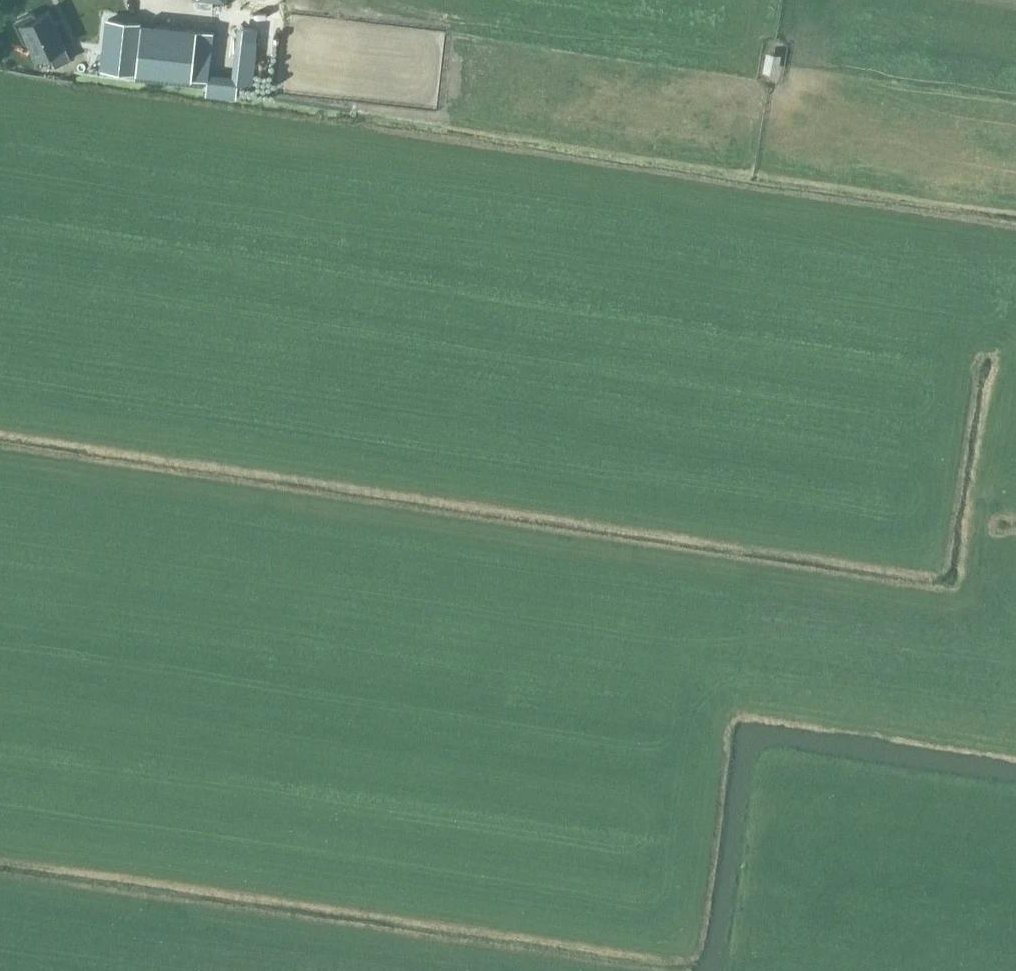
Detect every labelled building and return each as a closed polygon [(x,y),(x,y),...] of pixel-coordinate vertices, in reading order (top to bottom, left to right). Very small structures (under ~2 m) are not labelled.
[(51,11),(38,17),(37,14),(33,13),(18,20),(27,40),(30,41),(33,40),(41,56),(51,51),(57,65),(72,58),(51,11)] [(108,19),(103,66),(137,70),(193,76),(209,78),(211,54),(214,31),(198,29),(198,28),(142,22),(108,19)] [(258,41),(243,40),(238,82),(253,84),(258,41)] [(237,93),(238,82),(208,79),(207,93),(220,95),(237,98),(237,93)]
